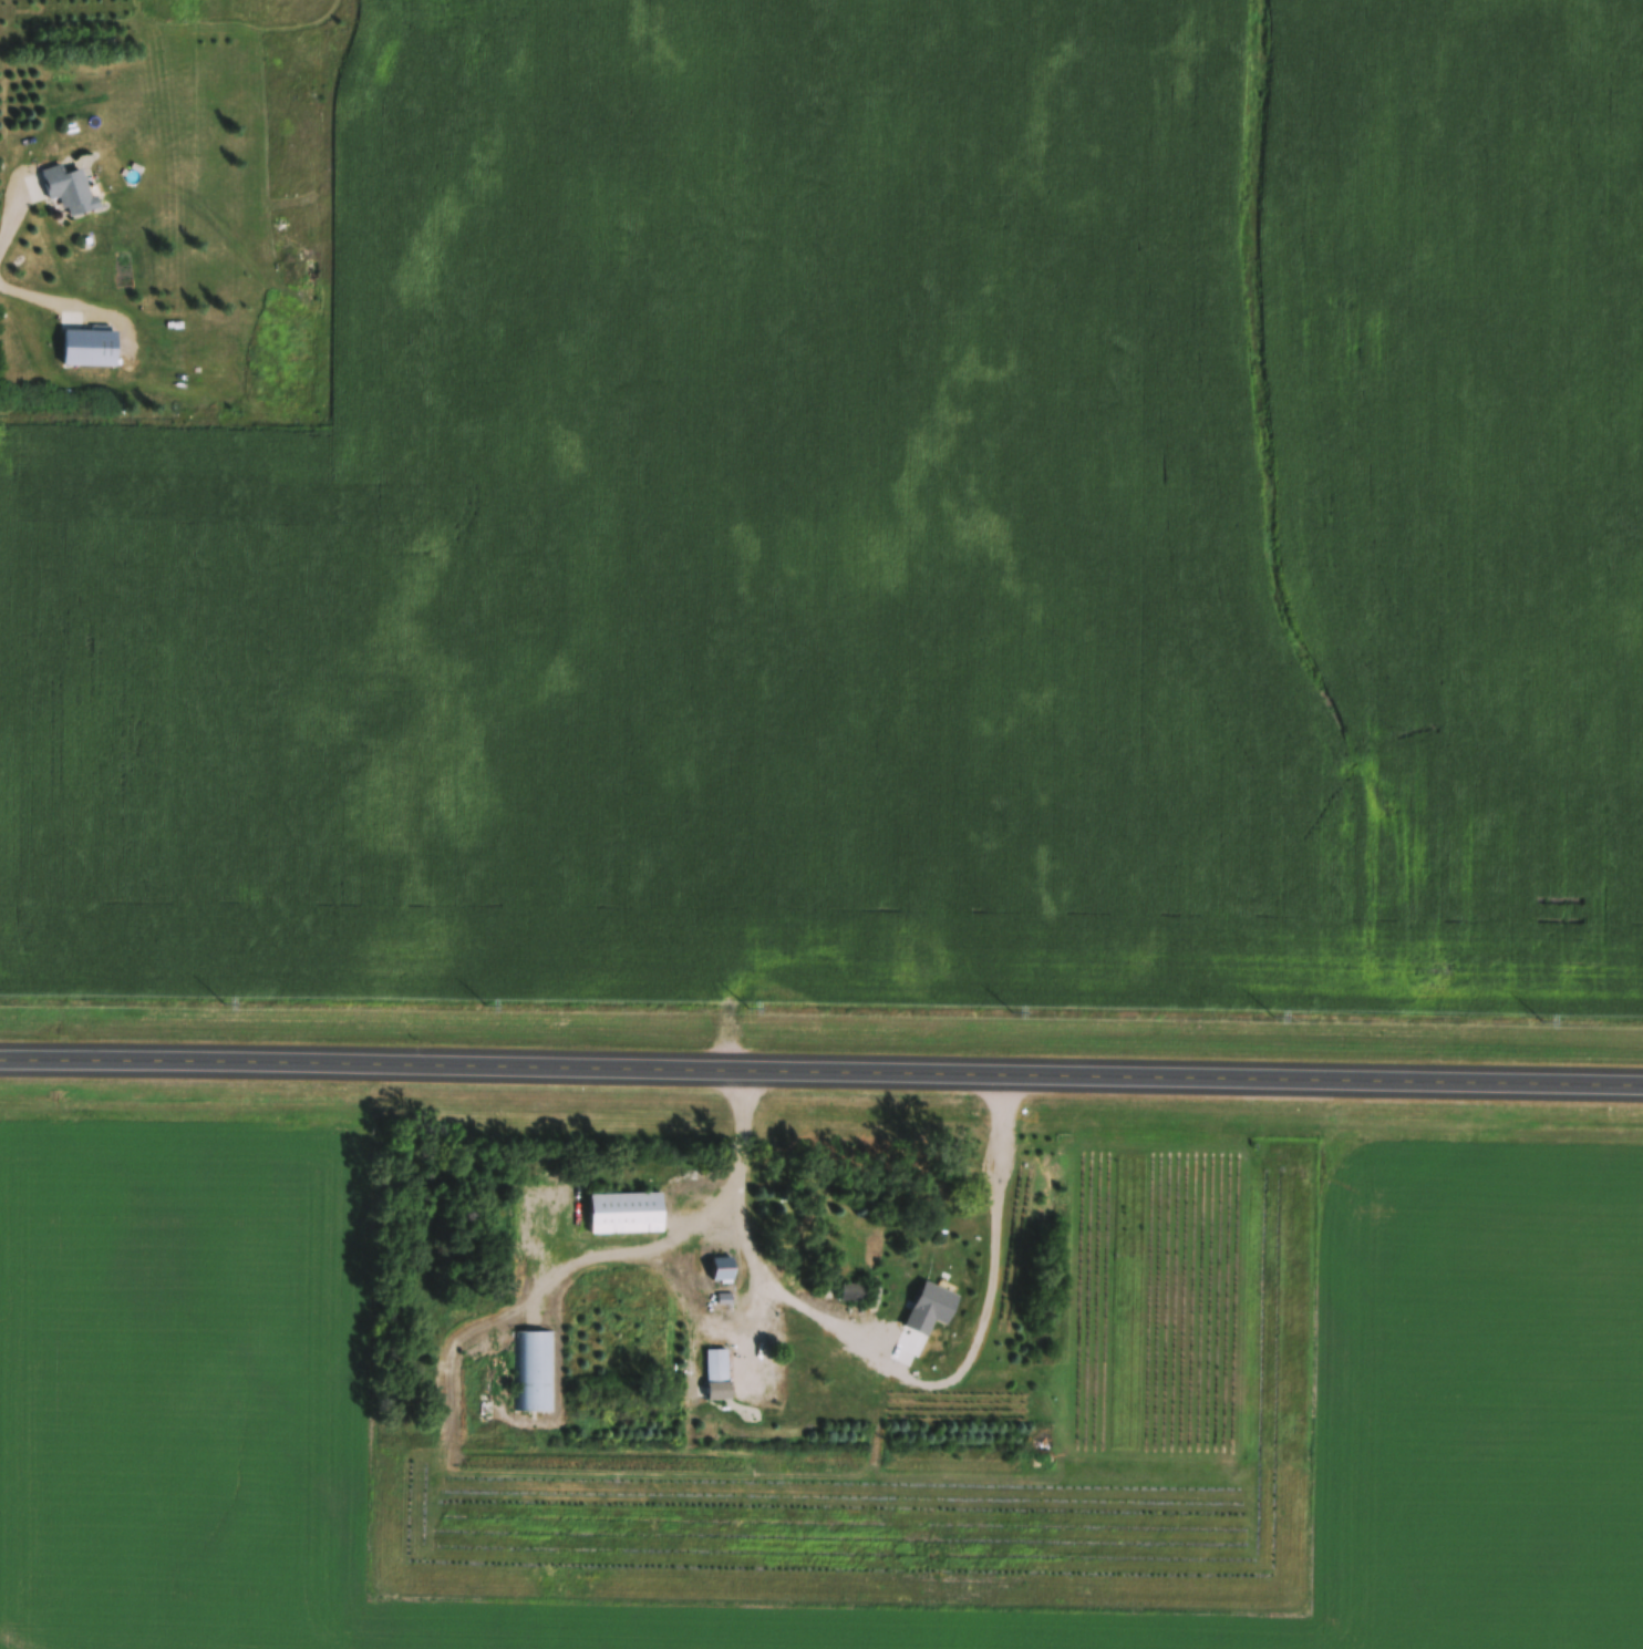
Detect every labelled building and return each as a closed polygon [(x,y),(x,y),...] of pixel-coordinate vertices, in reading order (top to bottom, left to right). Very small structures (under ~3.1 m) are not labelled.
[(96,209),(87,168),(63,174),(62,166),(42,171),(48,200),(61,197),(66,216),(96,209)] [(64,331),(64,366),(116,366),(116,331),(64,331)] [(590,1235),(662,1235),(661,1195),(589,1196),(590,1235)] [(917,1270),(917,1284),(923,1284),(923,1300),(943,1300),(943,1250),(925,1250),(925,1270),(917,1270)] [(733,1282),(733,1259),(712,1259),(712,1282),(733,1282)] [(866,1303),(866,1285),(842,1285),(842,1303),(866,1303)] [(514,1413),(552,1413),(552,1333),(514,1333),(514,1413)] [(731,1400),(731,1384),(707,1384),(707,1400),(731,1400)]
